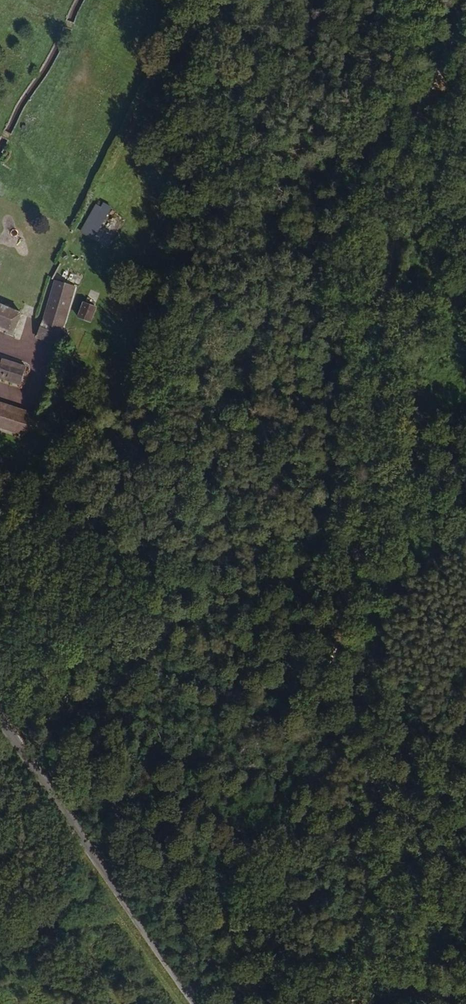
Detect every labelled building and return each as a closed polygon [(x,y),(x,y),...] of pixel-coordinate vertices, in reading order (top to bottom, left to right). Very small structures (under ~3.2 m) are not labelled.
[(102,209),(96,205),(77,232),(92,242),(115,209),(106,203),(102,209)] [(67,332),(61,330),(75,285),(55,279),(37,338),(57,344),(58,340),(64,342),(67,332)] [(81,304),(76,320),(91,324),(96,309),(93,308),(95,303),(85,300),(84,305),(81,304)] [(14,336),(23,317),(0,307),(0,330),(14,336)] [(0,358),(0,380),(21,388),(28,372),(25,366),(0,358)] [(27,438),(35,417),(0,405),(0,428),(27,438)]
